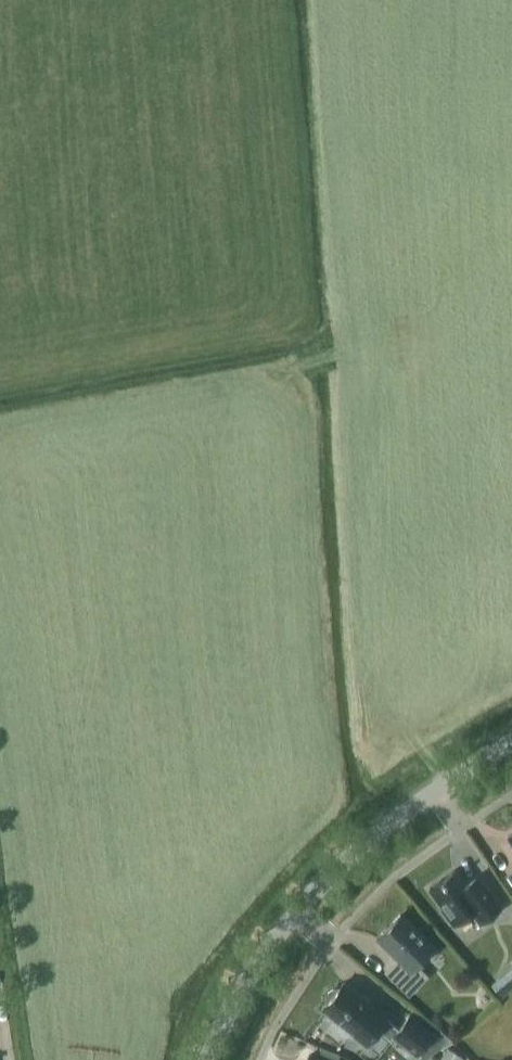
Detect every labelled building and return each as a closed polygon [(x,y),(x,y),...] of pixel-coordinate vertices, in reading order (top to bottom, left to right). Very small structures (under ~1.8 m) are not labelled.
[(454,869),(429,887),(442,906),(441,907),(453,924),(471,910),(480,921),(501,906),(476,873),(464,882),(454,869)] [(401,961),(388,973),(408,993),(427,975),(416,964),(434,946),(400,912),(376,936),(401,961)] [(501,996),(511,987),(511,965),(490,983),(501,996)] [(348,1033),(350,1031),(365,1043),(377,1028),(390,1038),(393,1034),(416,1053),(432,1033),(409,1014),(398,1027),(386,1018),(387,1017),(343,981),(338,987),(332,988),(328,990),(326,995),(327,1001),(321,1007),(337,1020),(335,1022),(336,1027),(343,1033),(348,1033)] [(440,1059),(458,1059),(461,1055),(448,1047),(440,1059)]
